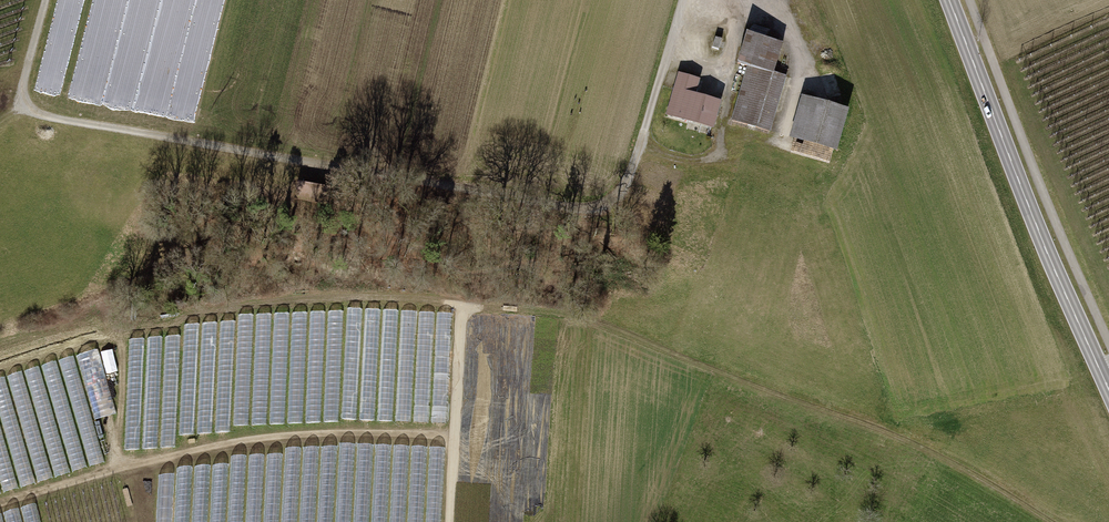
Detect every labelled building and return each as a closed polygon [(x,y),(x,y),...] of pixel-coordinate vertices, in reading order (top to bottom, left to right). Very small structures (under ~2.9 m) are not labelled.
[(738,65),(750,68),(735,119),(771,129),(787,78),(775,74),(784,45),(747,35),(738,65)] [(724,105),(679,91),(671,115),(717,129),(724,105)] [(855,113),(808,99),(796,138),(843,153),(855,113)] [(646,184),(637,181),(630,201),(639,204),(646,184)] [(327,203),(330,188),(298,183),(295,198),(327,203)] [(446,424),(452,313),(347,308),(347,311),(238,315),(238,321),(184,324),(184,336),(129,339),(125,450),(175,447),(176,435),(230,431),(230,426),(339,421),(339,419),(446,424)]
